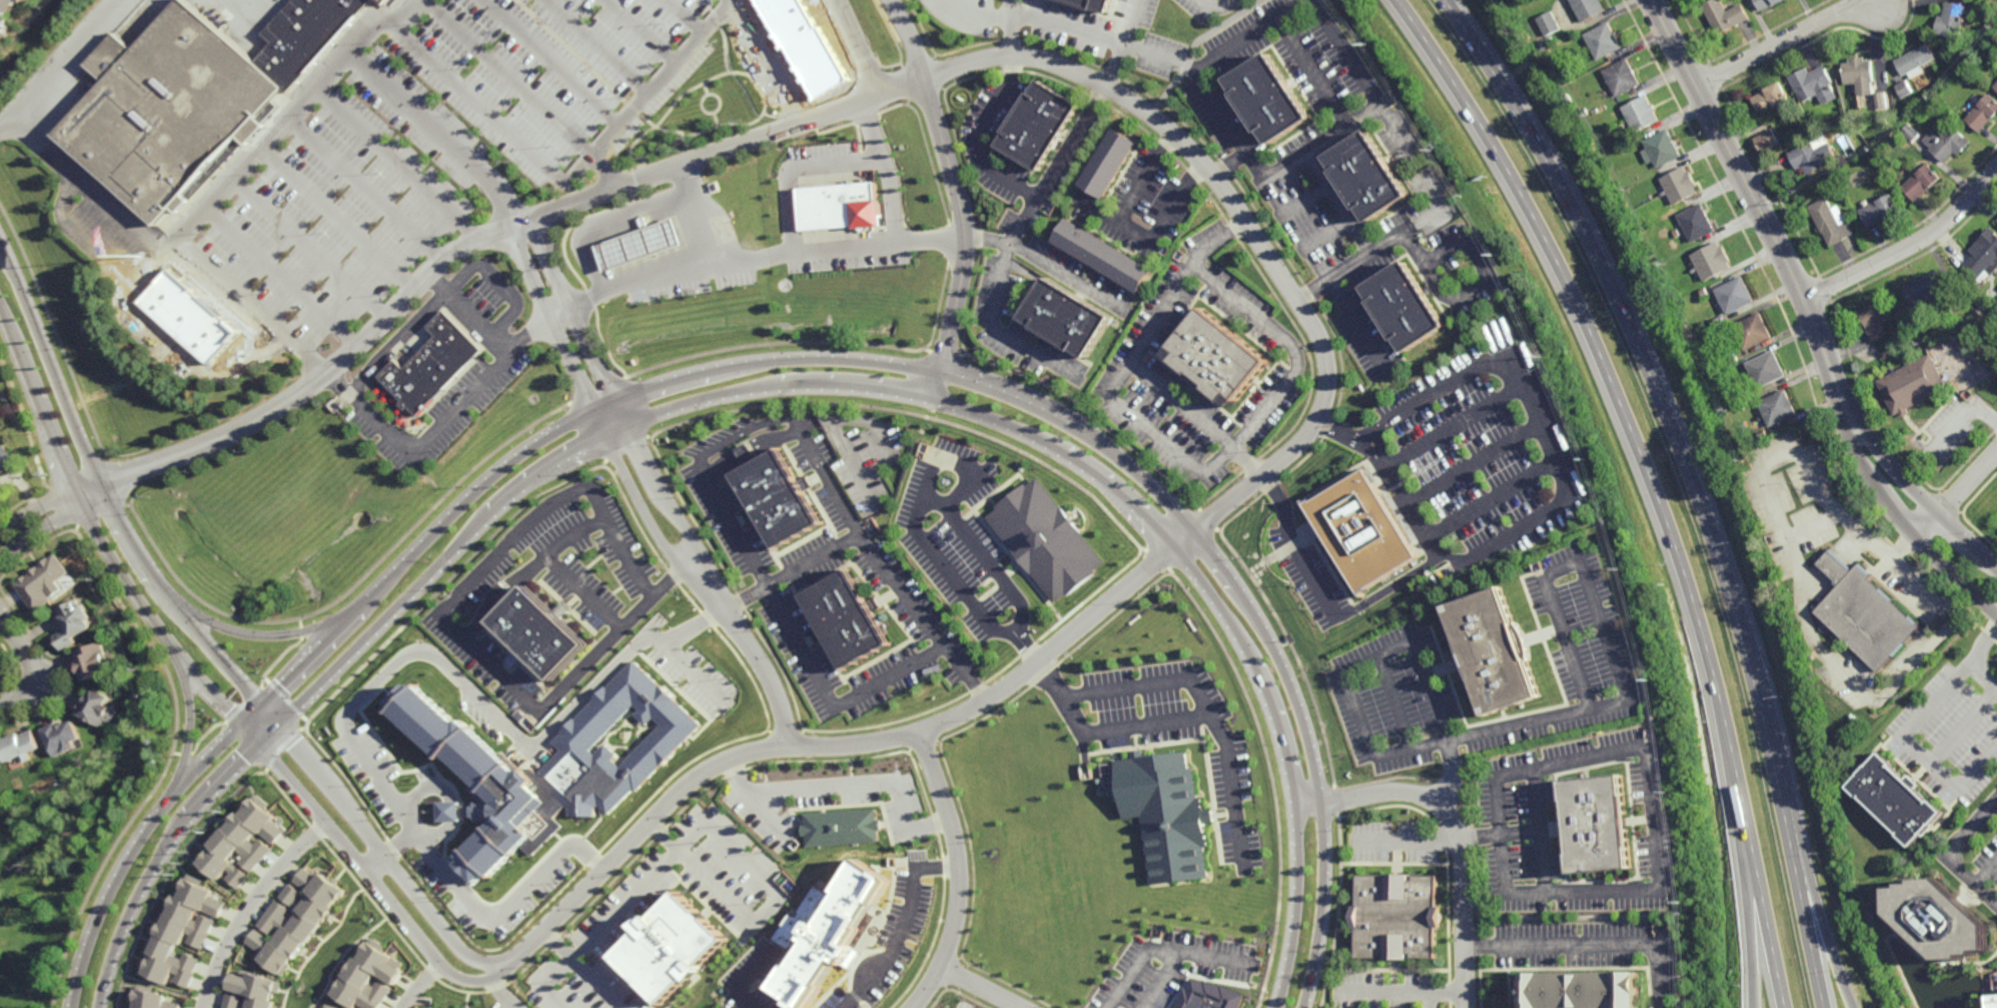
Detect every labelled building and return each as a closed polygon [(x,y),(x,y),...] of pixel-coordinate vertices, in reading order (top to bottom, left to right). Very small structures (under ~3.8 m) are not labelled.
[(5,41),(0,38),(0,0),(21,0),(14,13),(9,10),(6,15),(10,18),(7,24),(12,27),(5,41)] [(131,49),(113,33),(87,63),(105,79),(57,132),(157,223),(173,205),(181,212),(244,141),(247,144),(265,125),(261,121),(275,106),(268,101),(281,87),(254,62),(186,0),(175,0),(131,49)] [(261,34),(290,0),(370,0),(288,92),(281,87),(254,62),(270,43),(261,34)] [(1093,9),(1066,0),(1113,0),(1109,13),(1094,8),(1093,9)] [(1583,22),(1571,0),(1602,0),(1607,10),(1583,22)] [(1702,4),(1711,0),(1722,0),(1727,11),(1743,3),(1750,19),(1717,35),(1702,4)] [(1762,11),(1756,0),(1785,0),(1771,7),(1762,11)] [(1961,39),(1936,34),(1940,15),(1944,16),(1947,2),(1968,6),(1961,39)] [(1547,37),(1537,19),(1553,10),(1562,29),(1547,37)] [(1598,61),(1585,34),(1610,21),(1624,48),(1598,61)] [(1937,58),(1903,76),(1895,61),(1910,52),(1909,50),(1913,48),(1914,50),(1928,42),(1937,58)] [(1273,146),(1264,132),(1263,133),(1238,93),(1239,92),(1230,79),(1273,51),(1316,118),(1273,146)] [(1634,67),(1637,73),(1642,84),(1617,97),(1604,70),(1612,66),(1611,65),(1616,62),(1616,63),(1628,57),(1634,67)] [(1866,60),(1873,60),(1875,89),(1874,89),(1874,93),(1891,92),(1892,108),(1877,109),(1876,94),(1868,95),(1869,102),(1861,103),(1860,96),(1858,96),(1857,83),(1855,83),(1856,92),(1851,92),(1851,84),(1846,84),(1844,62),(1850,62),(1849,58),(1865,57),(1866,60)] [(1834,83),(1830,84),(1837,97),(1823,105),(1817,94),(1802,103),(1788,77),(1807,67),(1810,73),(1824,65),(1834,83)] [(1552,79),(1548,72),(1554,69),(1558,75),(1552,79)] [(1041,171),(998,145),(1038,79),(1081,105),(1041,171)] [(1903,98),(1896,86),(1906,80),(1913,92),(1903,98)] [(1790,100),(1785,102),(1788,108),(1776,114),(1773,109),(1761,115),(1751,97),(1762,92),(1761,90),(1764,88),(1765,89),(1780,81),(1790,100)] [(1989,92),(1996,99),(1996,114),(1980,133),(1965,119),(1989,92)] [(1568,104),(1564,97),(1570,94),(1574,102),(1568,104)] [(1650,104),(1652,103),(1656,110),(1654,111),(1659,120),(1636,132),(1623,107),(1646,95),(1650,104)] [(1911,142),(1900,133),(1908,124),(1919,134),(1911,142)] [(1965,137),(1966,136),(1972,141),(1958,156),(1954,152),(1944,164),(1928,150),(1930,147),(1922,140),(1931,130),(1939,138),(1942,134),(1941,133),(1945,128),(1947,129),(1951,124),(1965,137)] [(1105,200),(1080,185),(1115,128),(1140,143),(1105,200)] [(1761,154),(1753,139),(1772,128),(1781,143),(1761,154)] [(1657,169),(1653,162),(1649,164),(1642,151),(1648,148),(1644,141),(1667,129),(1681,156),(1657,169)] [(1369,225),(1360,211),(1359,212),(1333,173),(1335,171),(1326,158),(1369,130),(1412,197),(1369,225)] [(1816,148),(1828,141),(1838,160),(1807,175),(1803,168),(1796,171),(1788,153),(1812,141),(1816,148)] [(1942,178),(1929,190),(1928,189),(1914,202),(1900,186),(1916,172),(1917,173),(1928,163),(1942,178)] [(1687,171),(1689,170),(1697,187),(1696,187),(1699,193),(1674,206),(1671,199),(1665,202),(1658,188),(1663,185),(1660,179),(1685,166),(1687,171)] [(878,182),(800,189),(804,231),(857,226),(857,229),(884,227),(882,199),(879,199),(878,182)] [(1900,211),(1885,219),(1885,218),(1868,227),(1858,209),(1877,200),(1877,201),(1891,194),(1900,211)] [(1840,225),(1847,222),(1853,234),(1829,247),(1822,234),(1821,234),(1816,224),(1814,225),(1812,221),(1814,220),(1807,206),(1826,197),(1840,225)] [(1716,230),(1704,237),(1705,237),(1701,239),(1700,238),(1691,243),(1677,216),(1701,203),(1716,230)] [(1139,295),(1054,243),(1069,219),(1154,271),(1139,295)] [(686,247),(678,221),(600,244),(608,270),(686,247)] [(1991,227),(1996,232),(1996,271),(1993,276),(1990,273),(1985,279),(1987,281),(1984,285),(1963,266),(1974,254),(1969,251),(1991,227)] [(1721,246),(1723,245),(1731,261),(1728,262),(1731,268),(1704,282),(1691,255),(1718,241),(1721,246)] [(1450,329),(1407,357),(1398,343),(1397,344),(1372,304),(1373,303),(1364,288),(1406,261),(1450,329)] [(1949,288),(1912,307),(1902,288),(1913,282),(1912,281),(1915,280),(1916,281),(1940,269),(1949,288)] [(1727,315),(1714,289),(1742,276),(1755,302),(1727,315)] [(1087,357),(1039,327),(1036,331),(1021,322),(1047,279),(1111,317),(1087,357)] [(1703,297),(1700,291),(1706,288),(1709,294),(1703,297)] [(1873,342),(1867,330),(1868,329),(1859,312),(1885,298),(1895,318),(1885,323),(1891,333),(1873,342)] [(449,391),(447,389),(437,400),(436,399),(432,403),(433,405),(424,414),(424,415),(423,416),(412,406),(410,409),(404,403),(407,400),(383,377),(399,361),(408,370),(439,337),(430,327),(446,310),(487,351),(449,391)] [(1203,311),(1269,364),(1232,410),(1166,357),(1203,311)] [(1745,351),(1733,326),(1760,312),(1772,337),(1745,351)] [(1886,360),(1882,353),(1889,349),(1893,356),(1886,360)] [(1758,390),(1746,364),(1774,350),(1787,376),(1758,390)] [(1901,417),(1899,413),(1894,415),(1877,381),(1932,354),(1938,366),(1942,364),(1945,370),(1940,372),(1948,389),(1908,409),(1910,413),(1901,417)] [(1769,426),(1759,402),(1785,390),(1796,414),(1769,426)] [(1742,409),(1739,404),(1747,400),(1750,405),(1742,409)] [(1759,438),(1757,433),(1765,429),(1767,435),(1759,438)] [(5,470),(0,474),(0,446),(3,444),(17,464),(6,472),(5,470)] [(736,476),(781,451),(822,523),(776,549),(736,476)] [(1422,556),(1370,588),(1371,590),(1362,595),(1305,500),(1310,497),(1311,500),(1315,497),(1316,498),(1368,467),(1422,556)] [(1107,561),(1096,570),(1098,573),(1069,596),(1066,593),(1055,602),(987,516),(999,507),(997,505),(1027,481),(1029,484),(1039,476),(1107,561)] [(1828,551),(1830,548),(1853,571),(1861,562),(1873,573),(1868,578),(1880,589),(1882,587),(1895,599),(1893,601),(1910,616),(1912,614),(1920,622),(1918,624),(1920,626),(1906,641),(1908,643),(1896,657),(1894,655),(1879,672),(1876,669),(1875,671),(1867,664),(1869,661),(1844,638),(1842,640),(1836,635),(1821,631),(1813,614),(1838,586),(1816,564),(1819,561),(1815,557),(1824,548),(1828,551)] [(68,572),(44,591),(50,599),(34,613),(12,585),(16,582),(15,581),(23,575),(24,577),(27,574),(26,573),(35,566),(37,568),(39,567),(38,564),(46,557),(47,558),(54,554),(68,572)] [(841,670),(800,596),(850,568),(891,642),(841,670)] [(1530,637),(1532,645),(1533,655),(1533,662),(1544,696),(1487,716),(1475,680),(1472,681),(1465,672),(1461,663),(1459,655),(1459,642),(1462,641),(1449,604),(1506,585),(1518,619),(1526,629),(1530,637)] [(494,624),(527,589),(590,649),(556,684),(494,624)] [(79,605),(83,603),(91,617),(88,619),(92,627),(74,638),(77,642),(62,651),(53,636),(66,629),(55,611),(75,599),(79,605)] [(105,652),(106,652),(110,663),(109,664),(111,669),(104,672),(105,674),(84,681),(81,673),(79,674),(76,665),(78,664),(73,652),(101,642),(105,652)] [(538,774),(518,768),(417,686),(408,686),(388,711),(474,780),(468,788),(476,802),(473,805),(459,806),(460,818),(473,818),(475,821),(485,824),(459,857),(459,869),(476,882),(486,876),(492,878),(517,847),(531,858),(558,825),(553,817),(562,806),(569,817),(591,817),(594,806),(612,821),(696,717),(625,660),(555,746),(558,750),(538,774)] [(111,697),(107,704),(112,707),(106,718),(107,718),(103,726),(102,725),(101,727),(90,721),(89,722),(85,720),(85,718),(76,713),(82,702),(84,703),(89,694),(90,695),(94,688),(111,697)] [(81,738),(74,742),(77,748),(55,758),(48,742),(47,742),(46,741),(47,740),(43,729),(57,723),(59,726),(65,723),(66,724),(73,721),(81,738)] [(8,763),(0,746),(0,741),(19,732),(20,735),(32,729),(41,748),(29,754),(31,760),(22,764),(19,758),(8,763)] [(1116,762),(1131,760),(1130,753),(1142,752),(1143,759),(1185,753),(1187,768),(1191,768),(1196,800),(1199,799),(1201,810),(1208,809),(1210,823),(1202,824),(1205,847),(1201,847),(1205,876),(1151,883),(1142,814),(1123,817),(1116,762)] [(1920,784),(1917,788),(1932,801),(1932,800),(1946,813),(1935,825),(1935,826),(1925,837),(1924,836),(1913,849),(1899,836),(1900,834),(1862,799),(1861,800),(1847,787),(1858,775),(1856,773),(1867,762),(1869,764),(1880,752),(1894,764),(1893,765),(1906,777),(1909,774),(1920,784)] [(1631,869),(1569,876),(1567,855),(1566,856),(1565,848),(1567,847),(1566,835),(1569,835),(1564,781),(1621,775),(1631,869)] [(203,864),(225,881),(228,878),(243,889),(253,875),(238,863),(240,860),(256,873),(275,848),(263,839),(259,844),(254,840),(261,832),(277,845),(288,831),(276,822),(280,816),(270,809),(273,804),(258,792),(203,864)] [(803,797),(804,825),(880,821),(879,794),(803,797)] [(459,821),(459,802),(438,802),(438,822),(459,821)] [(799,814),(801,837),(803,837),(803,847),(878,842),(876,809),(799,814)] [(834,890),(837,893),(832,899),(812,886),(795,913),(797,914),(794,918),(791,917),(788,914),(771,939),(786,948),(787,946),(791,948),(788,953),(795,957),(789,966),(786,964),(771,988),(791,1001),(790,1003),(798,1007),(801,1007),(802,1007),(803,1007),(805,1007),(820,986),(817,984),(831,963),(834,961),(840,966),(852,946),(848,943),(858,929),(855,927),(862,917),(871,903),(873,905),(888,881),(885,879),(886,877),(882,875),(877,871),(878,870),(867,864),(866,866),(854,859),(834,890)] [(287,977),(334,907),(335,908),(347,890),(322,873),(319,876),(306,868),(295,884),(293,882),(283,898),(302,911),(297,919),(290,914),(293,910),(279,900),(262,924),(280,936),(276,941),(259,929),(249,943),(265,955),(262,960),(287,977)] [(147,975),(171,984),(175,973),(180,975),(177,982),(192,988),(204,959),(189,953),(186,959),(181,957),(187,941),(207,949),(219,920),(203,914),(204,910),(224,918),(230,902),(217,897),(219,891),(207,886),(210,880),(193,874),(185,896),(178,894),(147,975)] [(1409,876),(1437,876),(1437,907),(1441,907),(1441,929),(1437,929),(1437,959),(1408,959),(1408,961),(1385,961),(1385,958),(1356,959),(1356,928),(1352,928),(1352,907),(1356,907),(1356,876),(1385,876),(1385,874),(1409,874),(1409,876)] [(1989,929),(1990,955),(1977,955),(1977,959),(1964,959),(1964,963),(1942,964),(1892,915),(1892,891),(1904,891),(1905,886),(1917,886),(1917,882),(1943,881),(1989,929)] [(668,1000),(730,940),(678,886),(616,946),(668,1000)] [(356,1007),(358,1007),(359,1006),(363,1007),(381,1007),(393,988),(377,979),(379,975),(396,985),(408,962),(367,939),(336,997),(356,1007)] [(1640,972),(1640,1007),(1524,1007),(1524,973),(1640,972)] [(252,974),(251,976),(235,973),(232,991),(252,995),(250,1006),(243,1004),(245,997),(228,993),(225,1007),(272,1007),(275,993),(283,994),(285,980),(252,974)] [(1243,996),(1187,975),(1174,1007),(1239,1007),(1243,996)] [(184,1003),(171,1001),(169,995),(159,993),(158,987),(142,985),(138,1007),(183,1007),(184,1003)]
